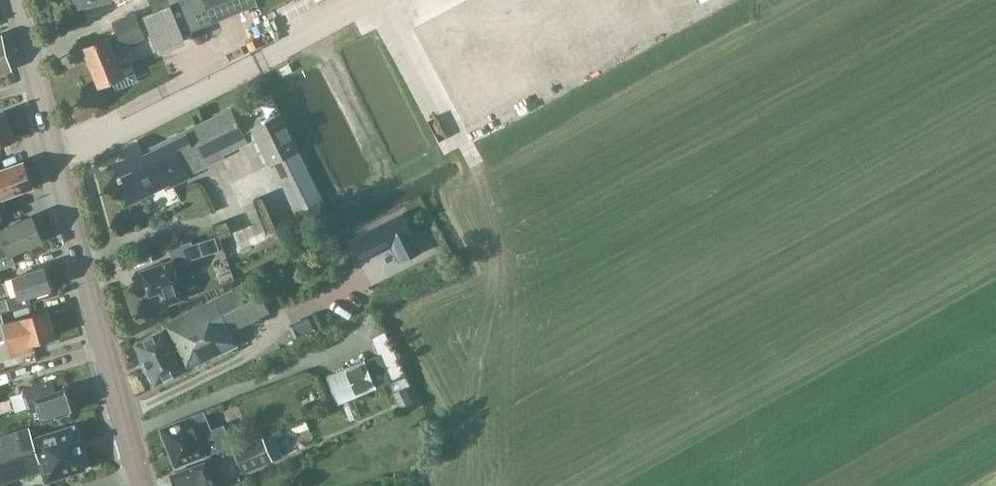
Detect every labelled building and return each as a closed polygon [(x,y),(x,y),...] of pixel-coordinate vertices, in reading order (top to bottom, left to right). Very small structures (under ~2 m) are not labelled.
[(77,10),(113,0),(74,0),(77,10)] [(154,10),(162,30),(162,31),(166,40),(199,27),(214,21),(206,0),(167,0),(169,4),(154,10)] [(413,29),(473,142),(737,0),(466,0),(413,29)] [(113,49),(162,30),(154,10),(152,5),(113,21),(118,33),(84,47),(99,85),(112,80),(116,89),(137,80),(131,65),(122,69),(113,49)] [(10,69),(1,35),(0,35),(0,73),(10,69)] [(269,165),(285,157),(288,156),(312,204),(323,199),(299,150),(281,113),(273,96),(236,115),(232,106),(141,151),(136,140),(123,146),(128,157),(114,164),(124,184),(114,189),(123,208),(172,184),(212,164),(208,156),(246,137),(244,131),(251,128),(269,165)] [(14,138),(5,112),(0,114),(0,143),(14,138)] [(32,187),(23,161),(0,169),(0,193),(2,198),(32,187)] [(403,213),(348,240),(359,263),(391,247),(399,263),(422,251),(403,213)] [(41,240),(31,215),(0,228),(0,242),(3,241),(9,254),(41,240)] [(197,257),(220,249),(215,236),(193,243),(197,257)] [(186,259),(176,263),(174,258),(139,270),(148,297),(159,293),(163,307),(183,300),(179,287),(180,286),(179,281),(192,277),(186,259)] [(0,312),(11,309),(29,303),(27,296),(50,288),(42,266),(13,276),(1,280),(0,278),(0,312)] [(255,278),(163,324),(165,328),(134,342),(155,385),(184,370),(186,369),(236,345),(231,331),(270,311),(265,301),(278,294),(268,272),(255,278)] [(0,312),(0,339),(7,337),(12,356),(35,350),(32,342),(54,336),(46,309),(3,322),(0,312)] [(372,338),(379,353),(390,380),(404,373),(384,332),(372,338)] [(390,381),(390,380),(379,353),(327,375),(338,403),(390,381)] [(51,379),(21,389),(26,404),(27,408),(37,405),(41,420),(69,411),(71,408),(65,387),(54,391),(51,379)] [(393,392),(402,411),(414,406),(405,386),(393,392)] [(204,411),(159,428),(171,459),(174,468),(206,456),(212,454),(212,452),(231,445),(224,426),(215,429),(211,430),(204,411)] [(1,482),(42,469),(46,480),(87,467),(73,424),(32,437),(29,427),(0,436),(0,483),(1,482)] [(273,459),(283,454),(274,432),(264,437),(259,426),(234,437),(237,447),(233,449),(243,473),(273,460),(273,459)] [(174,485),(215,485),(206,461),(170,474),(174,485)]
